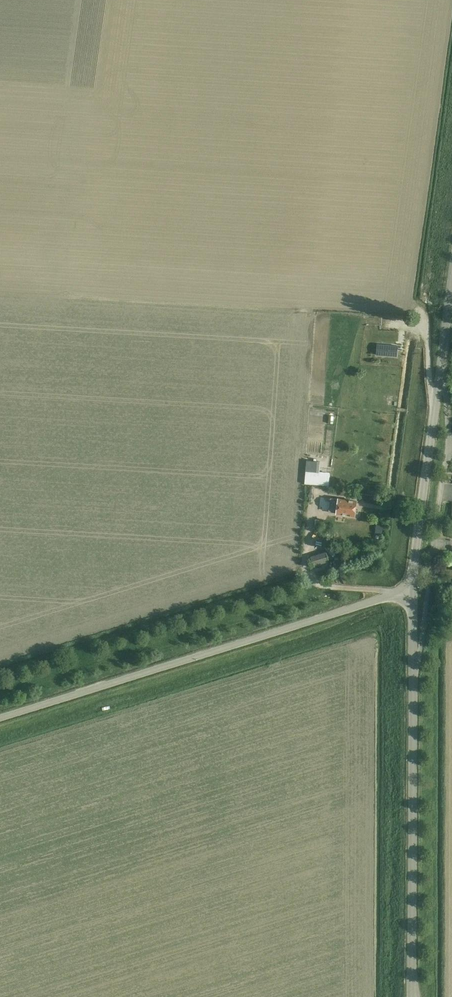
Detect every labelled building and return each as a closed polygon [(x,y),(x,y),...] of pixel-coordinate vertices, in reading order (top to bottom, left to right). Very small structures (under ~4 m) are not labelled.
[(381,345),(381,355),(397,356),(397,346),(381,345)] [(307,461),(306,471),(317,472),(317,462),(307,461)] [(330,509),(337,510),(336,513),(355,515),(355,514),(358,513),(358,510),(356,507),(357,501),(332,498),(330,509)] [(313,565),(328,560),(325,551),(310,555),(313,565)]
